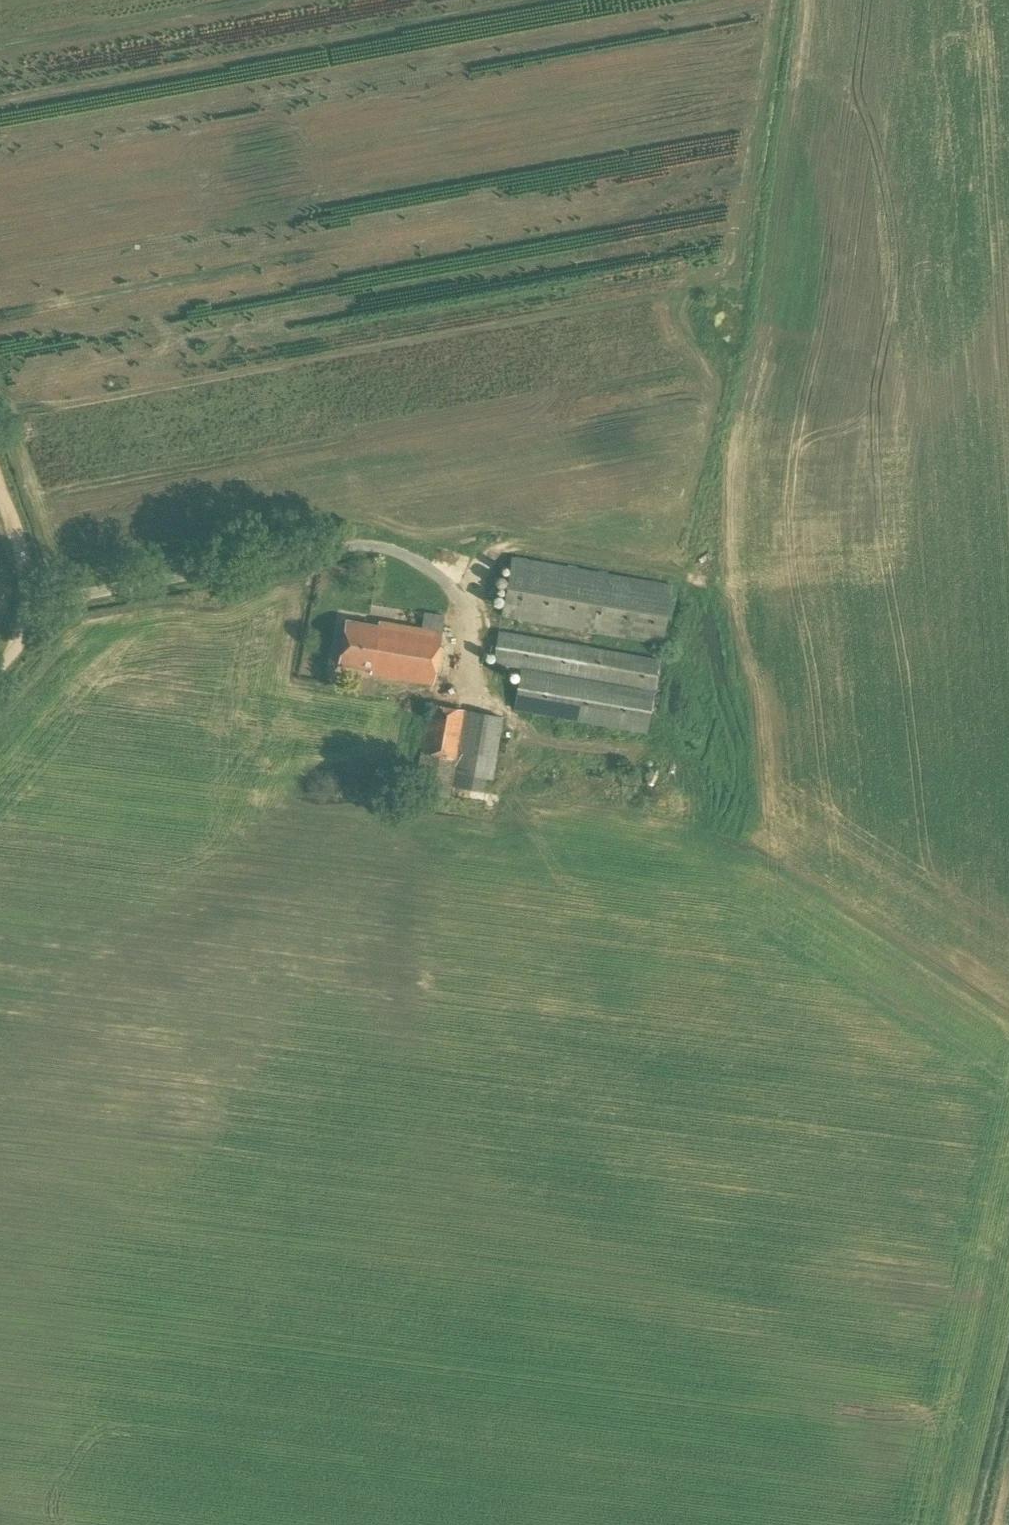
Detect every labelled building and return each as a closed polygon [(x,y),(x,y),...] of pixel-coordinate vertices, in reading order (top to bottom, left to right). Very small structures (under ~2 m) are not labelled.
[(661,645),(672,584),(512,557),(501,617),(661,645)] [(432,683),(443,617),(425,614),(422,628),(379,621),(379,626),(346,620),(339,663),(370,668),(370,672),(432,683)] [(646,733),(659,659),(498,631),(492,664),(520,669),(513,710),(646,733)] [(491,780),(502,717),(428,704),(413,792),(449,798),(451,786),(483,792),(485,779),(491,780)]
